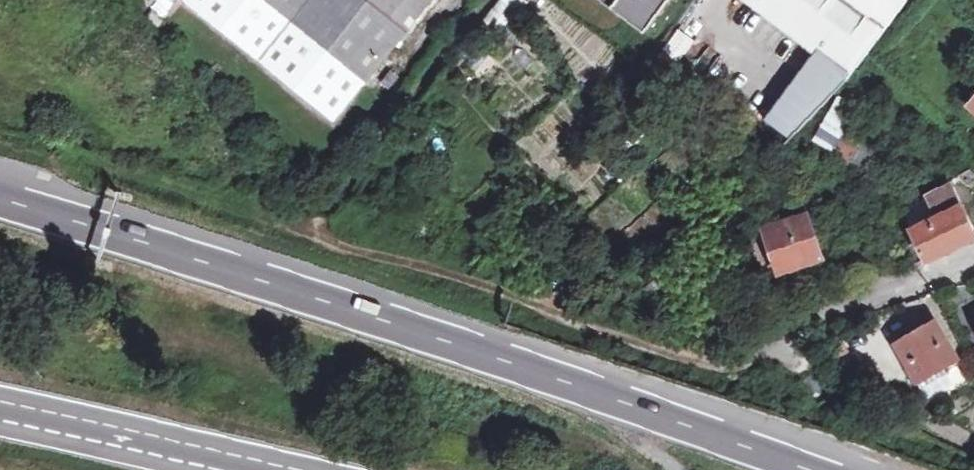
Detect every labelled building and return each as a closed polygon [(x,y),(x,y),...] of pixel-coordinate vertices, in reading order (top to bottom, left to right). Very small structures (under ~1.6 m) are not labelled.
[(438,0),(193,0),(190,4),(343,123),(438,0)] [(481,22),(499,37),(532,0),(500,0),(481,22)] [(535,4),(553,31),(567,22),(553,0),(541,0),(535,4)] [(637,43),(671,0),(582,0),(637,43)] [(814,55),(847,80),(908,0),(742,0),(814,55)] [(782,146),(847,80),(814,55),(760,124),(782,146)] [(816,148),(847,155),(856,119),(824,112),(816,148)] [(847,131),(837,155),(853,163),(864,138),(847,131)] [(920,264),(967,246),(962,236),(967,234),(952,197),(903,219),(920,264)] [(804,219),(761,232),(773,269),(759,273),(763,286),(794,275),(791,265),(817,256),(804,219)] [(746,237),(759,273),(773,269),(761,232),(746,237)] [(937,368),(950,361),(930,325),(892,346),(918,388),(941,376),(937,368)] [(926,402),(967,386),(961,372),(921,388),(926,402)]
